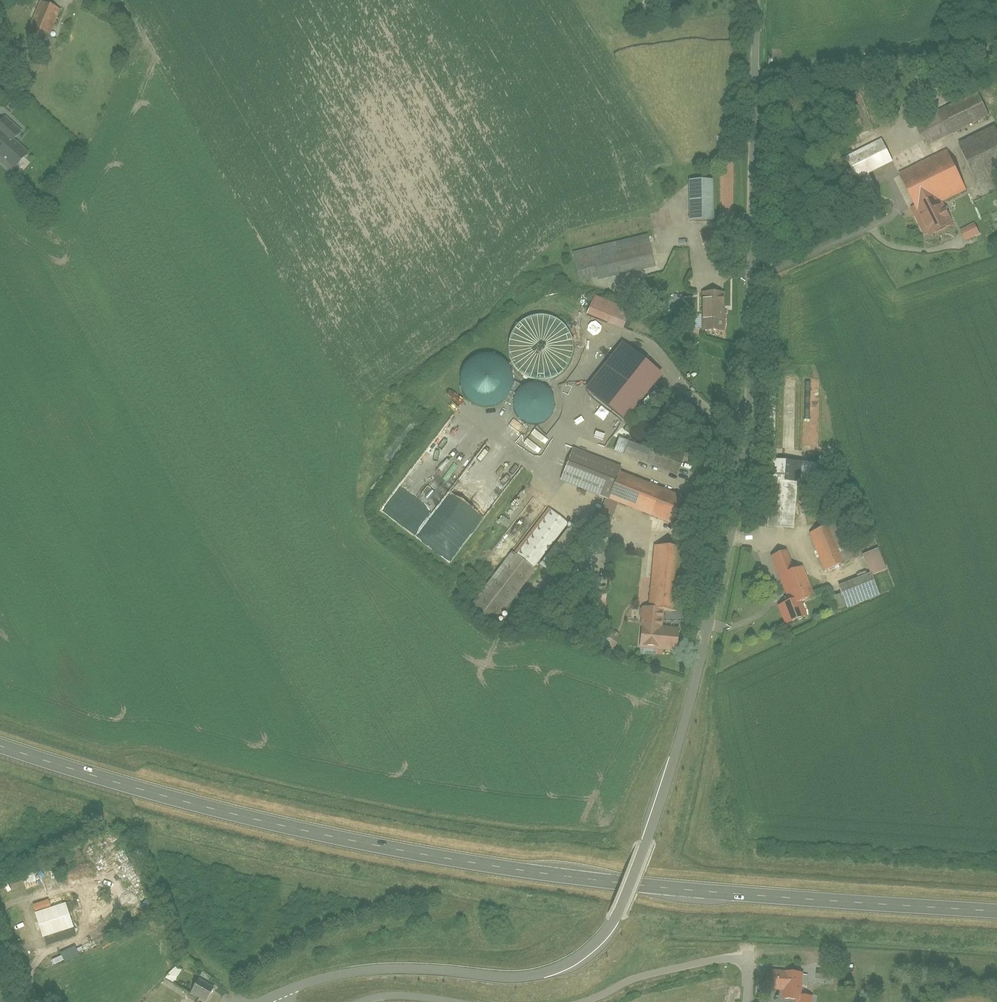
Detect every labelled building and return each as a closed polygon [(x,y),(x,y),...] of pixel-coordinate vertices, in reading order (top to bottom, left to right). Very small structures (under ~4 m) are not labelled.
[(46,46),(60,10),(39,2),(26,38),(46,46)] [(980,92),(920,123),(931,146),(992,115),(980,92)] [(962,144),(988,195),(996,191),(996,127),(962,144)] [(28,154),(2,131),(0,134),(0,161),(12,171),(28,154)] [(883,140),(850,156),(861,179),(871,174),(894,162),(883,140)] [(901,175),(917,206),(914,208),(929,238),(957,224),(946,202),(970,190),(950,150),(901,175)] [(876,184),(871,174),(861,179),(866,189),(876,184)] [(715,180),(692,180),(693,219),(716,218),(715,180)] [(976,223),(964,229),(968,239),(981,233),(976,223)] [(700,233),(705,250),(725,243),(720,227),(700,233)] [(649,234),(575,252),(582,280),(601,276),(602,281),(657,267),(649,234)] [(725,292),(704,292),(704,314),(704,330),(726,330),(725,292)] [(631,310),(597,296),(590,316),(624,329),(631,310)] [(694,331),(704,330),(704,314),(693,314),(694,331)] [(508,359),(513,368),(520,376),(530,381),(541,382),(551,380),(560,375),(568,367),(572,356),(573,345),(570,335),(563,326),(554,319),(543,316),(532,317),(522,321),(514,329),(509,338),(507,348),(508,359)] [(587,388),(627,422),(665,376),(624,342),(587,388)] [(461,374),(460,383),(461,391),(466,399),(472,405),(481,408),(489,409),(498,406),(505,401),(510,394),(513,386),(513,377),(510,369),(504,362),(497,357),(488,355),(479,356),(471,360),(465,366),(461,374)] [(515,395),(512,401),(512,408),(514,415),(518,420),(523,424),(530,427),(537,426),(543,424),(549,420),(553,414),(554,407),(553,400),(550,393),(545,388),(539,385),(532,384),(525,386),(519,389),(515,395)] [(393,521),(414,537),(477,454),(450,434),(409,489),(412,491),(398,509),(401,511),(393,521)] [(622,439),(617,451),(678,475),(687,454),(657,442),(654,451),(622,439)] [(573,449),(561,481),(609,500),(621,468),(573,449)] [(800,462),(775,460),(770,525),(795,527),(798,483),(800,462)] [(798,483),(818,485),(820,463),(800,462),(798,483)] [(675,523),(685,498),(620,473),(611,498),(675,523)] [(550,508),(515,552),(538,571),(573,526),(550,508)] [(831,525),(846,563),(856,559),(841,521),(831,525)] [(831,525),(812,533),(827,570),(846,563),(831,525)] [(684,549),(657,546),(651,610),(665,611),(678,612),(684,549)] [(889,570),(880,549),(865,555),(873,573),(874,576),(889,570)] [(788,551),(774,557),(793,604),(803,600),(816,595),(804,566),(796,570),(788,551)] [(515,552),(474,603),(497,621),(538,571),(515,552)] [(873,573),(842,586),(845,593),(851,608),(881,595),(874,576),(873,573)] [(608,587),(590,588),(591,600),(608,600),(608,587)] [(845,593),(831,599),(837,613),(851,608),(845,593)] [(782,609),(788,625),(810,616),(803,600),(793,604),(782,609)] [(645,609),(641,647),(661,649),(663,627),(665,611),(651,610),(645,609)] [(678,651),(680,628),(663,627),(661,649),(678,651)] [(611,630),(604,640),(616,648),(623,638),(611,630)] [(25,885),(36,882),(35,875),(23,878),(25,885)] [(48,901),(34,905),(36,913),(51,909),(48,901)] [(65,907),(38,916),(46,939),(73,930),(65,907)] [(124,913),(132,926),(139,921),(131,908),(124,913)] [(55,965),(78,954),(74,947),(60,953),(62,957),(53,961),(55,965)] [(177,983),(181,969),(172,966),(168,980),(177,983)] [(771,972),(770,990),(783,990),(782,1001),(811,1001),(811,998),(802,997),(803,973),(771,972)] [(190,995),(202,1001),(207,1001),(215,990),(199,980),(190,995)]
